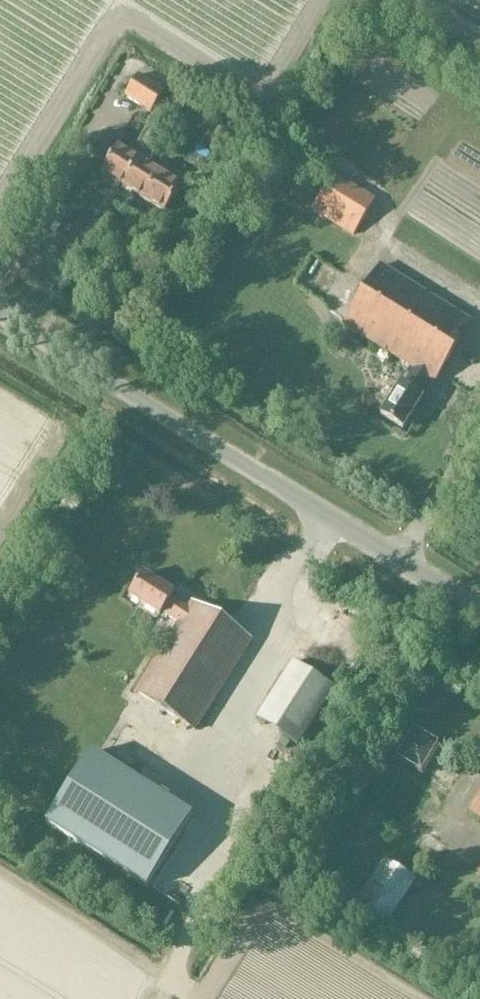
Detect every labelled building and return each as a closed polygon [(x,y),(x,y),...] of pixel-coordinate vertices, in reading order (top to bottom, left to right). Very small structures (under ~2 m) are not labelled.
[(139,78),(126,99),(151,115),(164,95),(139,78)] [(153,155),(151,154),(157,144),(152,141),(156,136),(149,131),(143,140),(149,143),(122,187),(143,200),(158,175),(148,168),(153,155)] [(137,145),(127,156),(117,150),(122,142),(109,133),(93,158),(106,166),(100,174),(122,187),(149,143),(143,140),(142,141),(141,141),(137,146),(137,145)] [(164,165),(158,175),(143,200),(164,214),(181,187),(178,185),(182,177),(164,165)] [(353,238),(375,202),(333,175),(310,211),(353,238)] [(434,384),(471,324),(381,268),(343,328),(413,372),(403,389),(399,387),(380,418),(402,432),(422,401),(418,398),(429,381),(434,384)] [(198,734),(253,643),(194,608),(191,613),(174,603),(177,597),(144,577),(129,601),(162,621),(164,618),(182,629),(139,699),(198,734)] [(298,747),(335,688),(292,661),(255,720),(298,747)] [(421,779),(440,750),(410,731),(392,760),(421,779)] [(191,818),(90,754),(45,825),(146,889),(191,818)] [(469,812),(479,819),(479,794),(469,812)] [(381,932),(416,880),(384,859),(349,911),(381,932)]
